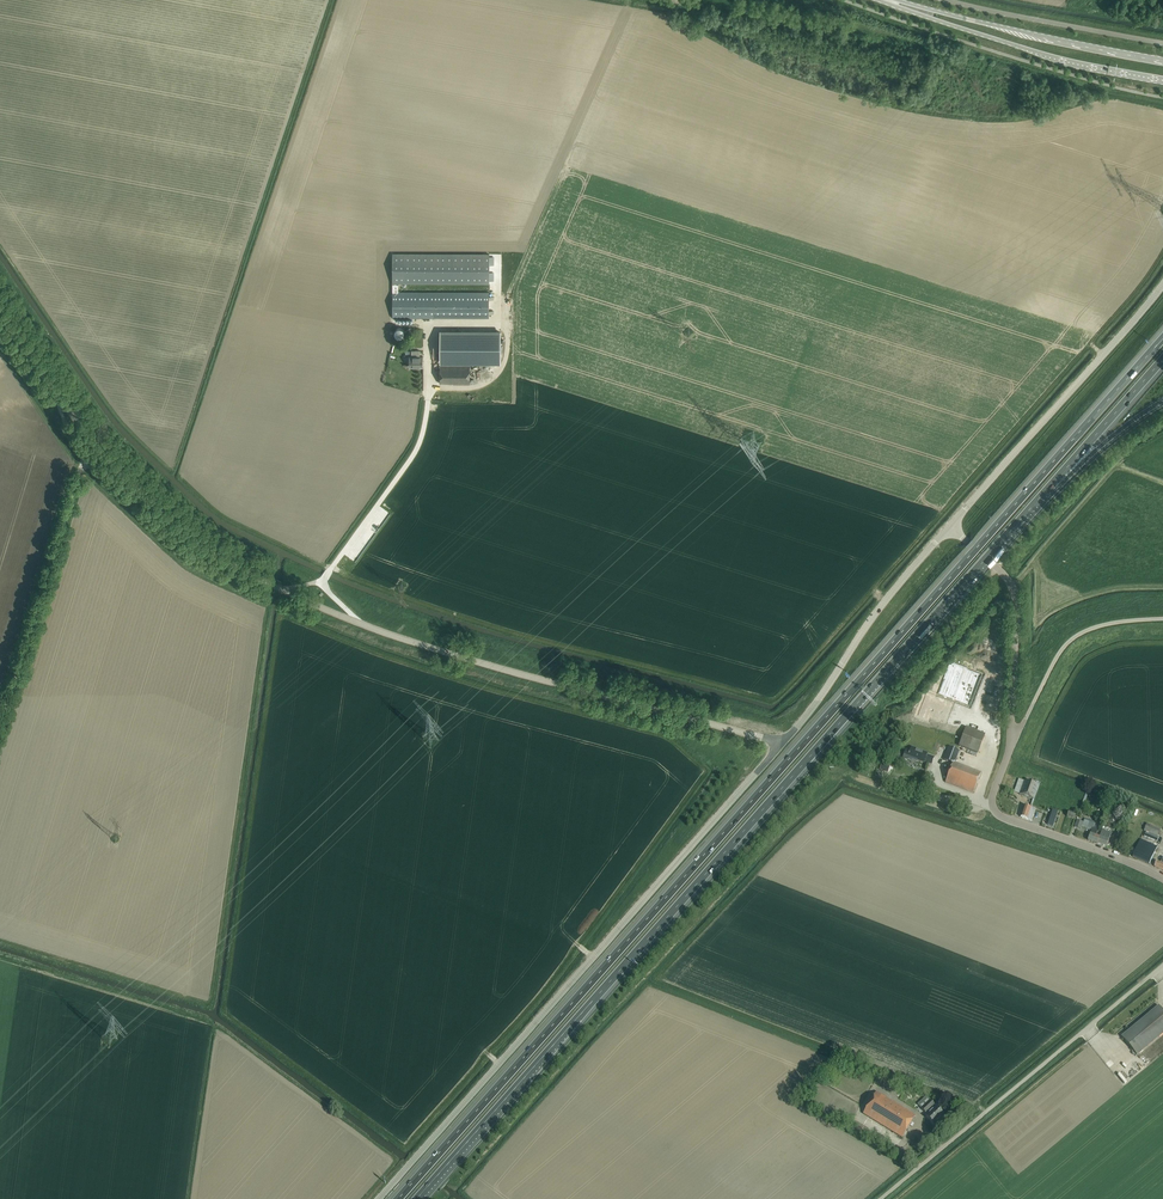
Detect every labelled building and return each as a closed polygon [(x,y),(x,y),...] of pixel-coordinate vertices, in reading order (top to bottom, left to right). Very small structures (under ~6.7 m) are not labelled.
[(393,254),(393,292),(398,292),(398,283),(489,283),(489,254),(393,254)] [(489,318),(489,293),(398,292),(393,292),(393,323),(398,323),(398,317),(489,318)] [(395,330),(395,332),(395,334),(396,336),(398,337),(400,337),(402,336),(404,334),(405,332),(404,330),(403,328),(401,327),(399,327),(397,328),(395,330)] [(440,362),(489,362),(489,346),(489,332),(440,331),(440,362)] [(423,367),(423,356),(420,356),(420,353),(420,350),(411,350),(411,356),(409,356),(409,361),(409,366),(423,367)] [(470,383),(470,365),(446,365),(440,365),(440,383),(446,383),(470,383)] [(999,679),(951,660),(938,693),(927,689),(916,716),(928,721),(930,716),(946,722),(954,700),(986,712),(999,679)] [(978,753),(984,735),(966,728),(959,746),(978,753)] [(973,793),(981,772),(955,762),(959,751),(949,747),(944,760),(952,763),(945,782),(973,793)] [(927,753),(912,748),(910,751),(905,749),(902,758),(907,760),(908,757),(913,759),(913,758),(924,762),(924,761),(931,764),(934,757),(927,754),(927,753)] [(1034,784),(1030,782),(1024,780),(1019,794),(1034,799),(1036,794),(1040,782),(1035,781),(1034,784)] [(1092,793),(1093,790),(1093,789),(1087,787),(1078,814),(1081,815),(1088,792),(1092,793)] [(1031,821),(1033,815),(1035,810),(1024,806),(1020,817),(1031,821)] [(1053,810),(1048,825),(1053,826),(1058,812),(1053,810)] [(1099,838),(1102,830),(1099,838),(1096,837),(1099,828),(1094,826),(1096,822),(1085,818),(1083,823),(1077,820),(1074,827),(1080,830),(1082,826),(1091,829),(1087,841),(1097,844),(1099,838)] [(1158,836),(1161,829),(1153,826),(1148,824),(1145,831),(1158,836)] [(1106,847),(1108,842),(1110,836),(1111,833),(1102,830),(1099,838),(1097,844),(1106,847)] [(1150,864),(1152,859),(1157,848),(1140,840),(1133,857),(1150,864)] [(1161,863),(1157,861),(1154,867),(1162,871),(1162,859),(1161,863)] [(673,921),(684,908),(681,906),(670,919),(673,921)] [(1162,1033),(1162,1011),(1162,1010),(1158,1006),(1121,1036),(1125,1041),(1137,1055),(1162,1033)] [(915,1116),(910,1113),(876,1092),(863,1113),(897,1134),(902,1137),(915,1116)] [(927,1114),(935,1106),(930,1100),(921,1108),(927,1114)] [(933,1125),(944,1115),(936,1107),(926,1116),(933,1125)]
